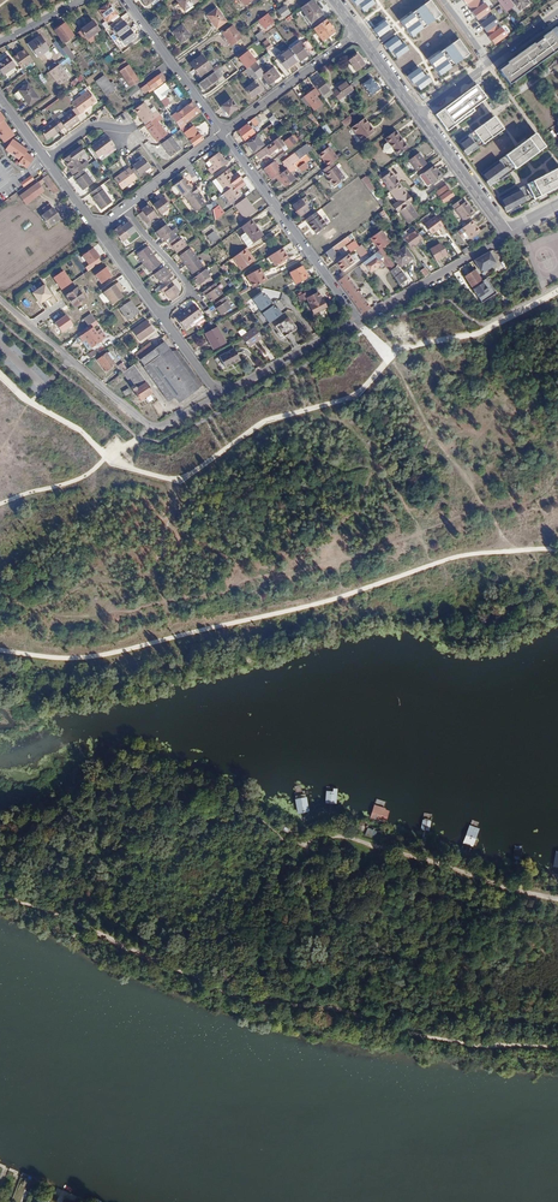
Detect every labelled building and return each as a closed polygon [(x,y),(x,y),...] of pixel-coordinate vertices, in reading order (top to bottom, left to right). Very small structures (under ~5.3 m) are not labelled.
[(185,13),(192,7),(191,5),(196,1),(196,0),(176,0),(185,13)] [(299,8),(310,23),(322,15),(311,0),(310,0),(299,8)] [(358,3),(364,11),(376,2),(375,0),(362,0),(358,3)] [(399,18),(411,35),(441,14),(431,0),(424,0),(399,18)] [(518,9),(527,2),(525,0),(511,0),(518,9)] [(472,12),(478,20),(491,10),(485,2),(472,12)] [(108,4),(99,10),(107,21),(117,15),(113,10),(113,7),(112,6),(111,4),(108,4)] [(284,6),(277,11),(282,18),(289,13),(284,6)] [(216,8),(207,15),(216,28),(225,21),(216,8)] [(266,14),(258,20),(264,29),(272,23),(266,14)] [(481,23),(487,31),(499,22),(493,14),(481,23)] [(378,35),(391,26),(386,18),(373,28),(378,35)] [(123,20),(113,28),(119,37),(130,29),(123,20)] [(334,31),(325,20),(313,28),(322,40),(334,31)] [(93,21),(81,30),(88,39),(100,30),(93,21)] [(64,24),(55,31),(64,43),(73,36),(64,24)] [(509,81),(557,46),(557,25),(552,29),(551,28),(498,66),(509,81)] [(189,37),(181,26),(172,33),(180,44),(189,37)] [(231,27),(221,34),(230,45),(240,37),(231,27)] [(489,36),(495,44),(508,34),(502,27),(489,36)] [(130,29),(119,37),(125,46),(136,38),(130,29)] [(382,43),(389,51),(391,50),(403,41),(397,33),(382,43)] [(41,37),(30,45),(39,58),(50,50),(41,37)] [(428,58),(439,76),(468,55),(457,38),(428,58)] [(267,39),(263,43),(268,50),(273,46),(267,39)] [(309,40),(305,42),(310,53),(315,51),(309,40)] [(403,41),(391,50),(397,59),(411,49),(405,40),(403,41)] [(70,63),(76,58),(67,44),(62,47),(57,41),(54,43),(65,59),(60,63),(62,66),(69,62),(70,63)] [(300,42),(290,49),(298,60),(304,56),(304,57),(309,54),(300,42)] [(285,69),(298,60),(290,49),(289,48),(276,57),(285,69)] [(25,49),(14,58),(25,71),(36,62),(25,49)] [(355,53),(347,59),(354,69),(362,63),(355,53)] [(108,65),(114,60),(111,55),(104,59),(108,65)] [(0,62),(0,71),(4,76),(16,67),(8,56),(0,62)] [(201,56),(190,63),(199,77),(210,69),(201,56)] [(254,63),(249,66),(258,77),(258,78),(262,75),(262,74),(254,63)] [(69,77),(61,64),(50,73),(55,80),(56,79),(59,83),(69,77)] [(128,65),(119,70),(129,86),(138,81),(128,65)] [(406,75),(411,83),(414,82),(426,73),(420,65),(406,75)] [(220,66),(197,84),(201,89),(203,88),(204,89),(222,76),(220,72),(223,70),(220,66)] [(258,77),(249,66),(244,70),(252,81),(258,77)] [(262,74),(262,75),(268,83),(279,76),(272,67),(262,74)] [(233,70),(224,76),(229,82),(237,75),(233,70)] [(426,73),(414,82),(419,89),(433,80),(427,72),(426,73)] [(161,73),(147,84),(150,88),(153,86),(155,88),(165,79),(161,73)] [(81,74),(74,78),(76,83),(83,78),(81,74)] [(370,75),(360,83),(369,95),(379,87),(370,75)] [(114,90),(104,76),(96,81),(106,95),(114,90)] [(330,89),(321,76),(313,82),(322,95),(330,89)] [(489,96),(477,79),(433,111),(446,128),(489,96)] [(333,92),(338,99),(352,89),(346,80),(335,88),(336,90),(333,92)] [(255,81),(245,88),(251,96),(261,89),(255,81)] [(526,82),(517,87),(520,92),(529,88),(526,82)] [(41,98),(30,83),(20,91),(30,106),(41,98)] [(179,98),(185,95),(179,86),(173,90),(179,98)] [(315,87),(304,96),(315,111),(324,104),(317,95),(320,93),(315,87)] [(324,99),(331,93),(329,90),(321,96),(324,99)] [(89,92),(73,104),(81,115),(85,112),(84,111),(97,102),(89,92)] [(169,111),(174,108),(168,97),(162,100),(169,111)] [(230,99),(220,107),(227,115),(236,108),(230,99)] [(486,113),(491,109),(485,101),(480,105),(486,113)] [(156,119),(145,103),(135,110),(146,126),(156,119)] [(192,103),(177,113),(184,123),(199,112),(192,103)] [(57,115),(52,118),(54,121),(59,128),(64,125),(66,128),(79,118),(72,109),(59,118),(57,115)] [(4,142),(15,133),(3,119),(5,118),(0,111),(0,137),(4,142)] [(503,131),(491,114),(469,129),(481,146),(503,131)] [(278,122),(273,115),(267,119),(272,126),(278,122)] [(348,115),(340,122),(344,127),(353,121),(348,115)] [(260,123),(256,116),(246,123),(247,124),(237,132),(243,141),(254,134),(251,129),(253,128),(252,125),(249,127),(248,126),(251,123),(254,127),(260,123)] [(363,118),(351,127),(360,139),(373,130),(363,118)] [(168,134),(156,119),(146,126),(152,135),(153,134),(158,142),(168,134)] [(54,121),(40,131),(48,141),(62,131),(59,128),(54,121)] [(326,135),(331,132),(325,124),(321,127),(326,135)] [(186,130),(182,132),(194,148),(203,141),(194,129),(188,133),(186,130)] [(406,146),(395,130),(384,137),(396,154),(406,146)] [(515,169),(545,146),(534,130),(502,152),(515,169)] [(268,137),(271,142),(278,137),(274,132),(268,137)] [(467,134),(456,142),(464,154),(475,146),(467,134)] [(107,135),(92,146),(100,156),(115,146),(107,135)] [(262,145),(255,136),(245,143),(252,152),(262,145)] [(293,136),(284,143),(288,148),(297,142),(293,136)] [(181,150),(171,137),(161,144),(171,157),(181,150)] [(283,145),(280,142),(281,142),(278,137),(271,142),(255,154),(258,158),(269,151),(270,152),(273,150),(272,148),(275,146),(277,149),(283,145)] [(28,148),(13,138),(5,149),(20,159),(19,162),(27,167),(33,156),(26,151),(28,148)] [(307,145),(282,163),(286,169),(288,168),(306,154),(311,150),(307,145)] [(337,158),(328,146),(318,154),(323,160),(322,161),(326,166),(331,162),(337,158)] [(73,174),(74,177),(83,170),(88,167),(85,163),(82,165),(77,158),(85,152),(82,147),(64,160),(73,172),(73,174)] [(417,152),(408,159),(416,170),(425,163),(417,152)] [(219,153),(209,160),(217,171),(227,165),(219,153)] [(299,166),(303,170),(308,166),(305,162),(309,159),(306,154),(288,168),(291,172),(299,166)] [(135,160),(132,163),(140,175),(151,168),(144,158),(138,163),(135,160)] [(512,173),(501,158),(481,172),(491,187),(512,173)] [(541,159),(518,169),(523,179),(546,168),(542,159),(541,159)] [(275,162),(264,169),(271,180),(280,173),(277,169),(279,167),(275,162)] [(326,166),(323,169),(325,173),(334,185),(344,177),(335,165),(334,165),(331,162),(326,166)] [(557,189),(557,170),(555,165),(526,181),(537,201),(557,189)] [(433,166),(422,173),(430,184),(441,176),(433,166)] [(130,168),(115,179),(123,189),(138,178),(130,168)] [(291,172),(288,168),(286,169),(277,176),(286,187),(296,178),(291,172)] [(77,180),(76,181),(80,186),(81,186),(84,190),(94,183),(87,174),(86,175),(83,170),(74,177),(77,180)] [(380,175),(386,184),(385,185),(389,190),(399,182),(396,178),(395,178),(388,170),(380,175)] [(226,191),(243,179),(239,173),(231,179),(226,171),(217,178),(226,191)] [(60,190),(47,172),(37,179),(41,185),(45,181),(54,193),(60,190)] [(21,181),(24,186),(36,180),(33,175),(21,181)] [(369,192),(374,188),(365,175),(360,179),(369,192)] [(185,179),(175,186),(183,197),(184,196),(194,188),(191,184),(189,185),(185,179)] [(226,191),(224,192),(231,202),(242,194),(238,189),(246,183),(243,179),(226,191)] [(44,191),(36,180),(17,194),(26,204),(44,191)] [(408,202),(412,199),(399,182),(389,190),(397,201),(392,205),(397,210),(398,210),(408,202)] [(452,195),(443,182),(435,188),(437,191),(435,192),(442,202),(452,195)] [(532,201),(524,186),(504,196),(512,212),(532,201)] [(112,203),(100,187),(90,194),(101,210),(112,203)] [(194,188),(184,196),(195,212),(206,205),(198,193),(200,192),(196,187),(194,188)] [(305,194),(291,204),(299,214),(312,204),(305,194)] [(246,197),(234,205),(244,219),(255,211),(249,205),(251,204),(246,197)] [(162,202),(155,207),(162,216),(170,211),(169,210),(172,208),(165,198),(161,200),(162,202)] [(460,199),(451,205),(463,221),(473,214),(464,201),(463,202),(460,199)] [(418,215),(408,202),(398,210),(407,223),(418,215)] [(60,218),(49,204),(42,209),(46,214),(42,217),(50,227),(60,218)] [(224,213),(219,204),(213,208),(215,219),(224,213)] [(159,218),(150,206),(143,212),(145,215),(143,217),(149,225),(159,218)] [(315,212),(305,219),(308,222),(309,222),(313,227),(311,228),(315,233),(326,225),(319,215),(318,216),(315,212)] [(443,224),(435,213),(423,223),(430,231),(432,232),(435,229),(435,228),(437,227),(437,228),(443,224)] [(239,236),(246,247),(262,235),(250,219),(240,227),(244,232),(239,236)] [(471,220),(462,227),(469,238),(479,231),(471,220)] [(123,227),(116,232),(124,243),(134,236),(127,226),(124,228),(123,227)] [(163,240),(165,243),(176,236),(173,232),(172,233),(168,226),(157,234),(162,241),(163,240)] [(332,227),(322,235),(325,239),(336,231),(332,227)] [(380,229),(369,237),(377,248),(388,240),(380,229)] [(400,233),(409,246),(422,238),(415,229),(408,234),(405,229),(400,233)] [(213,231),(206,236),(211,243),(218,238),(213,231)] [(350,233),(326,251),(332,259),(340,254),(336,250),(350,240),(349,239),(352,236),(350,233)] [(173,248),(178,254),(187,248),(182,241),(181,241),(179,238),(169,245),(172,249),(173,248)] [(354,240),(346,246),(350,252),(354,249),(358,245),(354,240)] [(446,254),(440,243),(430,248),(436,260),(446,254)] [(365,251),(360,244),(358,245),(354,249),(359,256),(365,251)] [(412,256),(403,245),(392,254),(400,265),(412,256)] [(83,254),(90,264),(101,257),(94,247),(83,254)] [(389,269),(395,265),(381,247),(361,262),(367,270),(380,260),(388,270),(389,269)] [(282,248),(269,255),(275,266),(288,259),(282,248)] [(145,265),(155,258),(148,249),(139,255),(145,265)] [(242,250),(231,258),(240,270),(251,262),(242,250)] [(181,258),(187,267),(197,259),(191,251),(181,258)] [(496,264),(488,252),(474,261),(482,273),(496,264)] [(347,254),(335,263),(342,271),(354,262),(347,254)] [(155,258),(145,265),(152,274),(162,268),(155,258)] [(197,259),(187,267),(194,276),(204,269),(197,259)] [(295,284),(308,277),(302,265),(289,272),(295,284)] [(395,265),(389,269),(399,283),(407,277),(402,270),(400,272),(395,265)] [(358,267),(353,269),(357,277),(361,275),(358,267)] [(429,274),(424,267),(421,270),(425,276),(429,274)] [(106,268),(95,276),(101,285),(112,276),(106,268)] [(252,288),(265,281),(258,268),(245,275),(252,288)] [(171,275),(170,276),(165,269),(155,276),(160,283),(162,282),(164,285),(174,278),(171,275)] [(64,270),(53,278),(61,290),(72,282),(64,270)] [(483,282),(474,270),(463,277),(472,290),(483,282)] [(206,272),(195,280),(200,288),(202,287),(204,290),(214,283),(206,272)] [(44,284),(31,293),(40,305),(52,296),(44,284)] [(115,284),(104,291),(112,303),(124,296),(115,284)] [(165,295),(166,294),(170,300),(180,294),(175,287),(174,288),(172,285),(162,292),(165,295)] [(207,297),(212,304),(223,296),(216,286),(206,293),(209,296),(207,297)] [(78,289),(67,295),(75,307),(85,300),(78,289)] [(321,300),(317,293),(311,296),(309,291),(302,295),(304,300),(307,298),(310,303),(309,303),(313,313),(326,307),(322,299),(321,300)] [(264,292),(254,299),(261,310),(271,303),(264,292)] [(223,317),(232,311),(227,304),(228,303),(226,299),(217,306),(219,309),(218,310),(223,317)] [(129,301),(119,309),(127,320),(138,313),(129,301)] [(274,304),(263,312),(270,323),(281,314),(274,304)] [(196,307),(187,314),(194,323),(203,317),(196,307)] [(91,314),(84,319),(89,326),(96,321),(91,314)] [(194,323),(187,314),(178,320),(185,330),(194,323)] [(66,315),(55,322),(61,333),(73,325),(66,315)] [(286,318),(275,327),(282,337),(294,329),(286,318)] [(153,331),(145,320),(131,330),(139,341),(153,331)] [(82,341),(88,349),(102,340),(93,327),(82,335),(85,339),(82,341)] [(227,345),(218,329),(205,335),(209,342),(210,341),(215,351),(227,345)] [(243,330),(238,334),(249,349),(262,340),(255,329),(247,335),(243,330)] [(167,398),(173,394),(178,401),(202,385),(195,375),(191,378),(163,341),(149,352),(139,360),(167,398)] [(135,354),(139,360),(149,352),(144,346),(135,354)] [(95,350),(88,354),(91,359),(98,354),(95,350)] [(235,351),(220,360),(226,371),(241,362),(235,351)] [(109,352),(97,360),(105,372),(115,365),(112,361),(114,359),(109,352)] [(118,367),(122,373),(128,370),(123,363),(118,367)] [(145,379),(133,365),(128,370),(123,373),(131,385),(134,383),(141,383),(145,379)] [(45,382),(49,377),(45,372),(40,377),(45,382)] [(135,384),(130,387),(133,390),(140,400),(152,392),(146,383),(138,388),(135,384)] [(130,388),(122,392),(125,396),(132,393),(130,388)]
